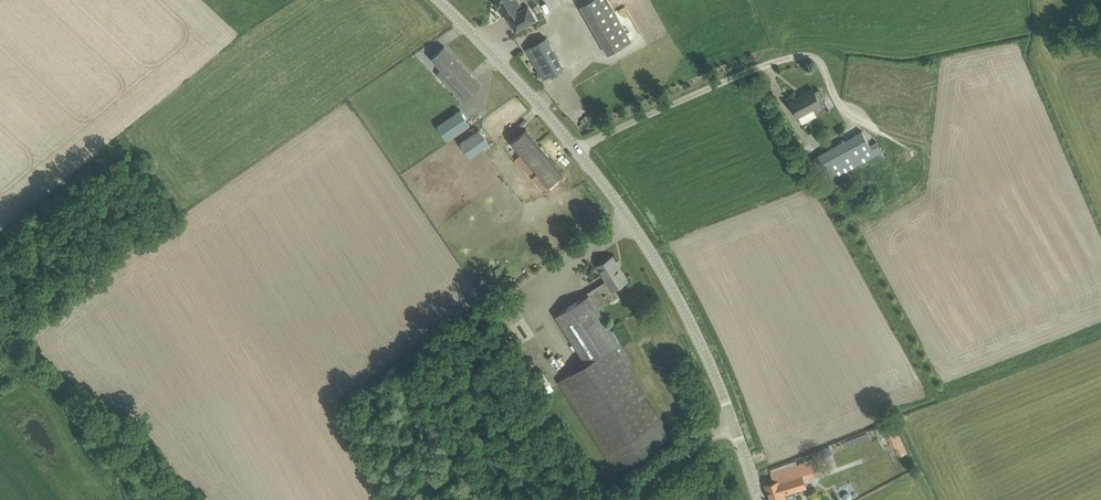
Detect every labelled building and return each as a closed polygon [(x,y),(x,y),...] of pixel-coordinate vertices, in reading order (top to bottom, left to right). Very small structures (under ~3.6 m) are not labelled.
[(503,14),(508,11),(511,16),(509,17),(517,31),(537,20),(529,6),(518,12),(515,7),(521,4),(519,0),(497,0),(500,5),(498,5),(503,14)] [(609,0),(590,0),(581,5),(609,54),(632,41),(609,0)] [(527,48),(545,78),(564,67),(547,37),(527,48)] [(482,85),(445,45),(432,57),(442,68),(437,73),(464,102),(482,85)] [(813,108),(817,116),(831,109),(826,101),(822,103),(814,89),(791,101),(799,115),(813,108)] [(471,124),(461,109),(438,124),(449,140),(471,124)] [(516,158),(543,190),(564,173),(527,129),(512,141),(522,153),(516,158)] [(480,130),(462,142),(471,155),(489,143),(480,130)] [(832,180),(835,186),(887,158),(877,140),(870,144),(862,131),(809,160),(805,153),(800,156),(813,180),(821,176),(825,183),(832,180)] [(897,157),(902,166),(921,156),(916,147),(897,157)] [(613,289),(629,280),(613,256),(598,265),(607,280),(590,290),(601,308),(618,297),(613,289)] [(557,315),(587,363),(559,381),(616,470),(672,434),(628,365),(633,362),(620,342),(590,294),(557,315)] [(896,447),(901,456),(909,452),(898,430),(887,435),(893,448),(896,447)] [(766,484),(772,499),(793,499),(796,499),(796,497),(797,494),(795,489),(807,486),(804,479),(819,474),(815,459),(771,472),(774,482),(766,484)]
